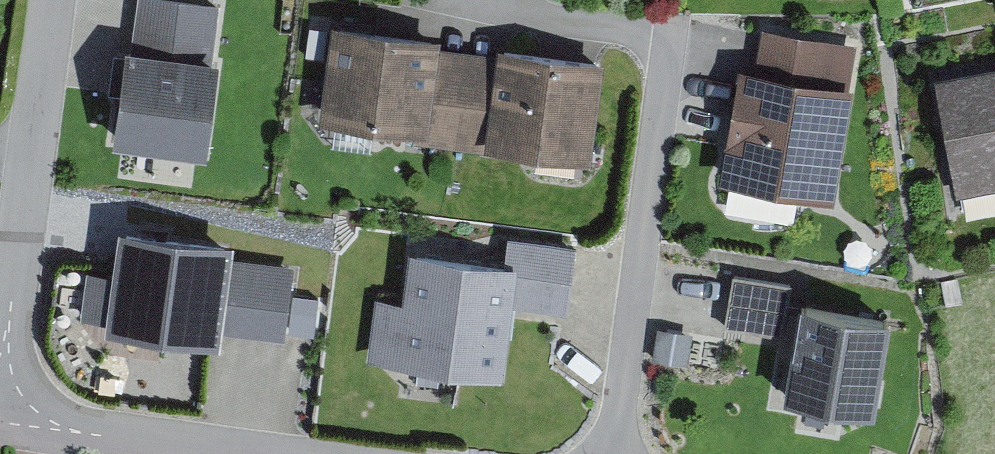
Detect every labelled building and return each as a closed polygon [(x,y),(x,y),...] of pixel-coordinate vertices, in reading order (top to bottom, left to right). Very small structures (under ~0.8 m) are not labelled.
[(206,0),(136,0),(131,46),(124,45),(112,141),(207,152),(218,59),(214,58),(220,2),(206,0)] [(441,37),(333,22),(319,120),(415,133),(428,135),(440,46),(441,37)] [(856,44),(763,28),(756,68),(738,65),(718,179),(835,200),(855,86),(849,85),(856,44)] [(591,161),(603,58),(498,44),(497,53),(440,46),(428,135),(415,133),(414,142),(495,153),(496,149),(591,161)] [(933,77),(956,196),(994,188),(994,65),(933,77)] [(86,270),(80,319),(106,322),(104,331),(220,347),(222,331),(284,340),(295,265),(233,257),(235,241),(117,225),(111,273),(86,270)] [(403,299),(374,295),(365,360),(503,378),(513,306),(568,313),(573,279),(577,244),(507,235),(504,262),(409,250),(403,299)] [(792,283),(732,272),(727,301),(722,328),(782,339),(792,283)] [(799,304),(783,399),(873,414),(889,320),(799,304)] [(322,308),(291,305),(288,336),(319,340),(322,308)] [(694,333),(658,327),(652,359),(689,365),(694,333)]
